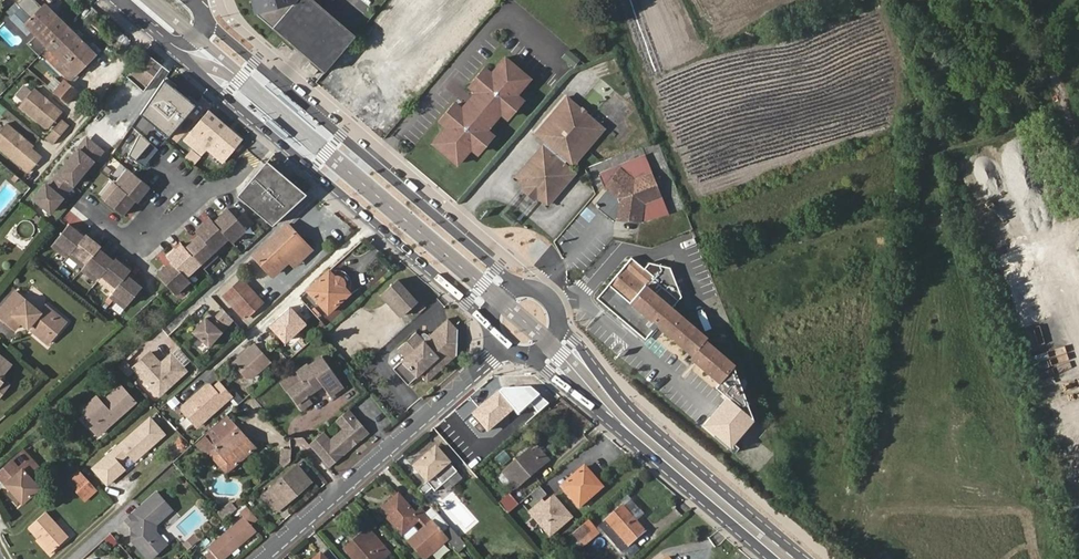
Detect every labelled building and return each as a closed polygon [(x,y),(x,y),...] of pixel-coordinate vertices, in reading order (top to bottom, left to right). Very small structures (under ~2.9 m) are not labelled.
[(67,27),(43,4),(41,5),(35,0),(34,0),(31,3),(27,0),(25,0),(18,8),(29,18),(24,24),(31,31),(47,47),(67,27)] [(254,14),(322,72),(353,37),(311,0),(250,0),(254,14)] [(28,34),(31,31),(24,24),(29,18),(18,8),(11,17),(28,34)] [(95,55),(67,27),(47,47),(41,54),(63,75),(57,82),(59,83),(47,98),(61,110),(77,91),(68,82),(95,55)] [(131,73),(129,72),(127,76),(148,94),(162,77),(168,70),(157,61),(147,53),(131,73)] [(465,90),(469,94),(494,116),(499,120),(514,102),(511,98),(522,86),(495,63),(485,76),(480,73),(465,90)] [(196,106),(165,78),(139,114),(169,137),(196,106)] [(34,89),(20,106),(46,127),(50,127),(62,113),(34,89)] [(469,94),(455,111),(481,132),(494,116),(469,94)] [(526,189),(535,197),(545,206),(572,173),(563,166),(567,161),(572,165),(602,129),(567,99),(535,135),(560,156),(557,160),(543,149),(516,180),(526,189)] [(481,132),(455,111),(451,107),(436,124),(440,128),(427,142),(453,163),(465,149),(470,153),(484,135),(481,132)] [(211,144),(207,149),(223,163),(243,139),(209,110),(193,128),(211,144)] [(54,146),(71,125),(62,118),(45,138),(54,146)] [(0,129),(0,147),(29,171),(41,157),(31,148),(33,146),(6,122),(0,129)] [(189,134),(207,149),(211,144),(193,128),(189,134)] [(150,142),(140,133),(127,154),(135,161),(150,142)] [(87,136),(79,147),(93,159),(102,149),(87,136)] [(35,197),(51,210),(93,159),(79,147),(48,184),(47,182),(35,197)] [(190,148),(186,157),(195,162),(200,153),(190,148)] [(666,216),(656,190),(661,189),(657,179),(652,181),(644,160),(640,159),(598,175),(597,178),(602,190),(606,192),(598,208),(613,220),(639,226),(666,216)] [(273,223),(303,195),(265,163),(236,197),(270,226),(273,223)] [(152,188),(134,174),(130,171),(116,187),(113,184),(100,199),(122,217),(135,202),(138,204),(152,188)] [(532,201),(535,197),(526,189),(522,193),(532,201)] [(170,262),(156,275),(174,295),(189,282),(185,277),(199,264),(203,269),(217,256),(213,252),(227,239),(231,243),(250,225),(240,214),(236,219),(227,209),(212,222),(207,218),(194,231),(198,236),(184,249),(180,245),(166,258),(170,262)] [(68,225),(51,246),(67,259),(69,257),(84,269),(82,271),(97,284),(99,281),(114,294),(111,299),(125,310),(141,289),(127,279),(132,273),(116,260),(114,263),(98,251),(101,248),(86,236),(84,238),(68,225)] [(294,236),(296,233),(288,225),(254,256),(272,275),(287,260),(292,265),(307,251),(294,236)] [(310,248),(296,233),(294,236),(307,251),(310,248)] [(620,308),(629,316),(631,318),(638,325),(641,322),(682,360),(689,355),(691,357),(686,363),(711,385),(727,368),(698,342),(699,340),(666,311),(671,305),(642,279),(644,277),(624,260),(601,287),(622,306),(620,308)] [(672,266),(667,271),(685,286),(690,280),(672,266)] [(329,270),(307,290),(328,313),(350,293),(344,286),(344,285),(344,284),(344,282),(343,280),(342,279),(341,277),(340,277),(338,277),(337,277),(336,277),(329,270)] [(396,279),(380,294),(399,316),(416,301),(396,279)] [(239,280),(224,295),(233,305),(249,290),(239,280)] [(249,290),(233,305),(244,317),(260,303),(249,290)] [(14,292),(0,308),(0,319),(12,329),(19,322),(45,344),(64,323),(44,306),(38,312),(14,292)] [(289,307),(270,325),(285,341),(304,323),(289,307)] [(626,319),(629,316),(620,308),(618,311),(626,319)] [(210,315),(191,332),(206,349),(235,322),(226,312),(216,322),(210,315)] [(422,339),(419,337),(414,331),(396,348),(401,353),(405,353),(405,358),(401,358),(392,367),(407,383),(419,372),(426,380),(456,354),(457,329),(447,318),(426,336),(422,339)] [(234,333),(239,338),(245,333),(240,328),(234,333)] [(255,344),(234,363),(247,377),(253,377),(270,362),(255,344)] [(153,351),(135,366),(160,394),(185,369),(171,353),(162,362),(153,351)] [(330,395),(343,384),(321,357),(308,366),(306,365),(296,373),(303,383),(288,394),(301,411),(312,403),(307,397),(315,390),(313,388),(319,383),(321,385),(330,395)] [(134,370),(127,358),(118,367),(128,378),(134,370)] [(281,385),(288,394),(303,383),(296,373),(281,385)] [(183,408),(183,410),(198,427),(232,396),(220,383),(213,389),(210,385),(208,385),(183,408)] [(345,387),(343,384),(330,395),(332,398),(345,387)] [(118,386),(104,399),(105,400),(101,403),(100,402),(95,396),(80,410),(85,415),(93,424),(96,422),(102,428),(132,401),(118,386)] [(502,391),(498,393),(512,410),(518,416),(531,405),(539,414),(549,404),(530,388),(502,391)] [(236,392),(233,395),(238,401),(242,398),(236,392)] [(512,410),(498,393),(473,415),(487,432),(512,410)] [(754,420),(726,396),(702,425),(730,449),(754,420)] [(368,431),(348,409),(336,419),(344,427),(331,439),(323,430),(308,444),(328,466),(368,431)] [(56,410),(51,415),(55,419),(60,415),(56,410)] [(96,434),(102,428),(96,422),(93,424),(85,415),(82,419),(96,434)] [(165,435),(149,416),(91,467),(107,487),(126,470),(119,462),(128,455),(134,462),(165,435)] [(229,423),(224,418),(199,440),(204,446),(203,447),(226,473),(256,446),(232,420),(229,423)] [(449,463),(436,448),(414,467),(427,482),(418,490),(423,496),(432,489),(434,491),(457,472),(449,463)] [(531,450),(527,452),(502,473),(515,488),(548,460),(539,449),(533,453),(531,450)] [(10,488),(23,502),(24,501),(40,487),(28,474),(37,466),(23,450),(0,472),(0,477),(10,488)] [(503,467),(513,459),(505,450),(495,458),(503,467)] [(262,494),(276,511),(310,481),(297,465),(262,494)] [(583,466),(560,487),(579,508),(599,490),(602,487),(583,466)] [(94,485),(86,476),(73,489),(81,497),(94,485)] [(84,500),(97,487),(94,485),(81,497),(84,500)] [(23,502),(10,488),(6,492),(18,506),(23,502)] [(543,488),(522,499),(527,507),(547,496),(543,488)] [(153,536),(156,525),(171,511),(156,494),(124,522),(131,530),(137,537),(133,545),(146,558),(150,558),(161,549),(152,539),(153,536)] [(438,529),(430,520),(421,509),(415,514),(398,494),(380,509),(401,535),(403,534),(410,542),(408,543),(422,558),(427,558),(448,541),(442,534),(438,529)] [(508,495),(498,503),(507,514),(517,506),(508,495)] [(549,537),(571,517),(553,496),(542,505),(538,504),(528,513),(549,537)] [(229,503),(217,514),(223,520),(235,509),(229,503)] [(621,506),(604,521),(626,546),(643,531),(621,506)] [(247,508),(240,514),(243,518),(209,549),(218,558),(224,558),(255,530),(250,524),(256,518),(247,508)] [(359,510),(354,514),(362,522),(366,519),(359,510)] [(43,537),(55,550),(71,535),(48,511),(32,525),(43,537)] [(599,532),(587,519),(571,535),(581,546),(582,547),(599,532)] [(626,546),(604,521),(598,527),(619,551),(626,546)] [(344,550),(352,558),(383,558),(389,554),(370,532),(365,536),(363,534),(344,550)] [(581,546),(571,535),(565,540),(575,551),(581,546)] [(163,547),(153,536),(152,539),(161,549),(163,547)] [(51,553),(55,550),(43,537),(39,540),(51,553)] [(182,549),(186,553),(194,545),(191,541),(182,549)]
